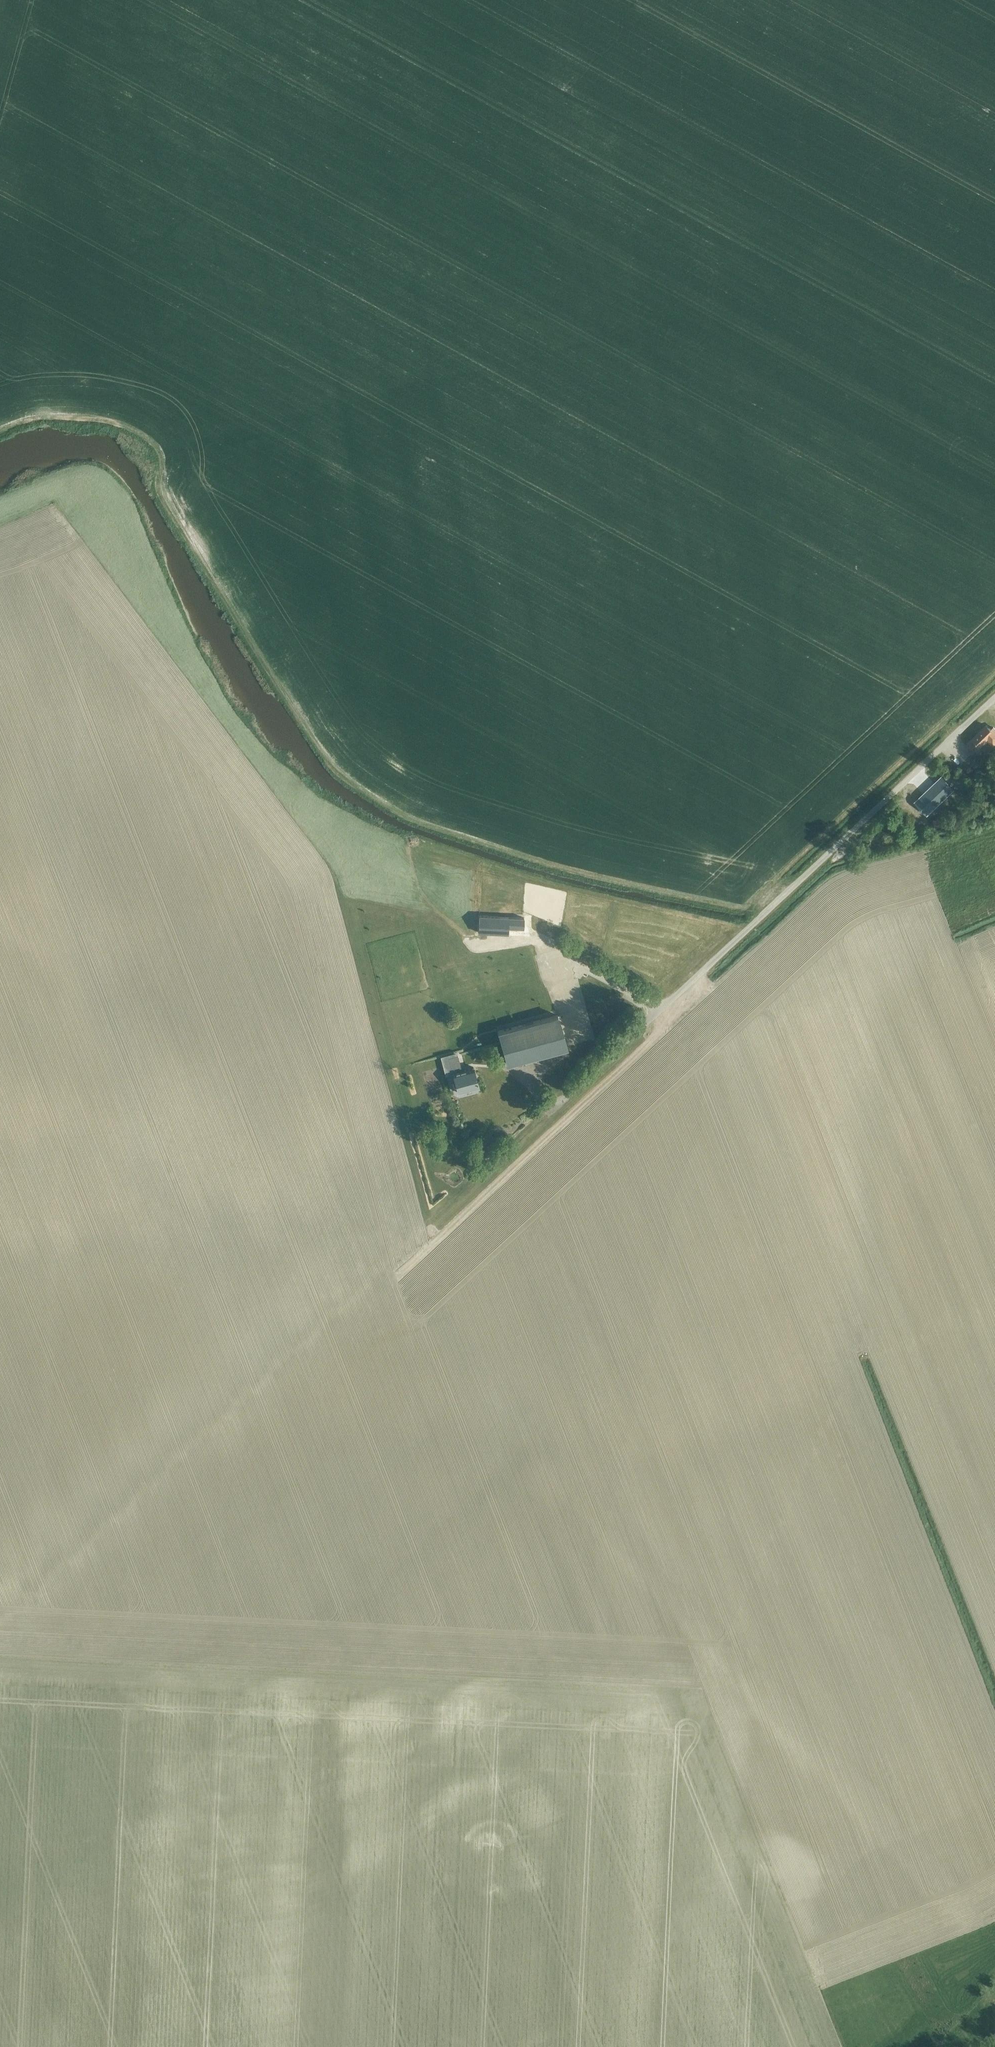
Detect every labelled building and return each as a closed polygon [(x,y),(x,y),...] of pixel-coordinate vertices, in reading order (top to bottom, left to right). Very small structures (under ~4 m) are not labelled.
[(966,743),(975,752),(981,746),(984,750),(986,751),(993,745),(994,742),(994,728),(993,726),(991,729),(986,724),(966,743)] [(942,775),(914,801),(927,814),(954,788),(942,775)] [(523,927),(524,917),(498,916),(498,914),(479,913),(478,931),(508,932),(508,926),(523,927)] [(506,1063),(566,1047),(557,1015),(497,1032),(506,1063)] [(448,1057),(450,1066),(452,1071),(457,1092),(478,1086),(473,1066),(461,1069),(457,1055),(448,1057)]
